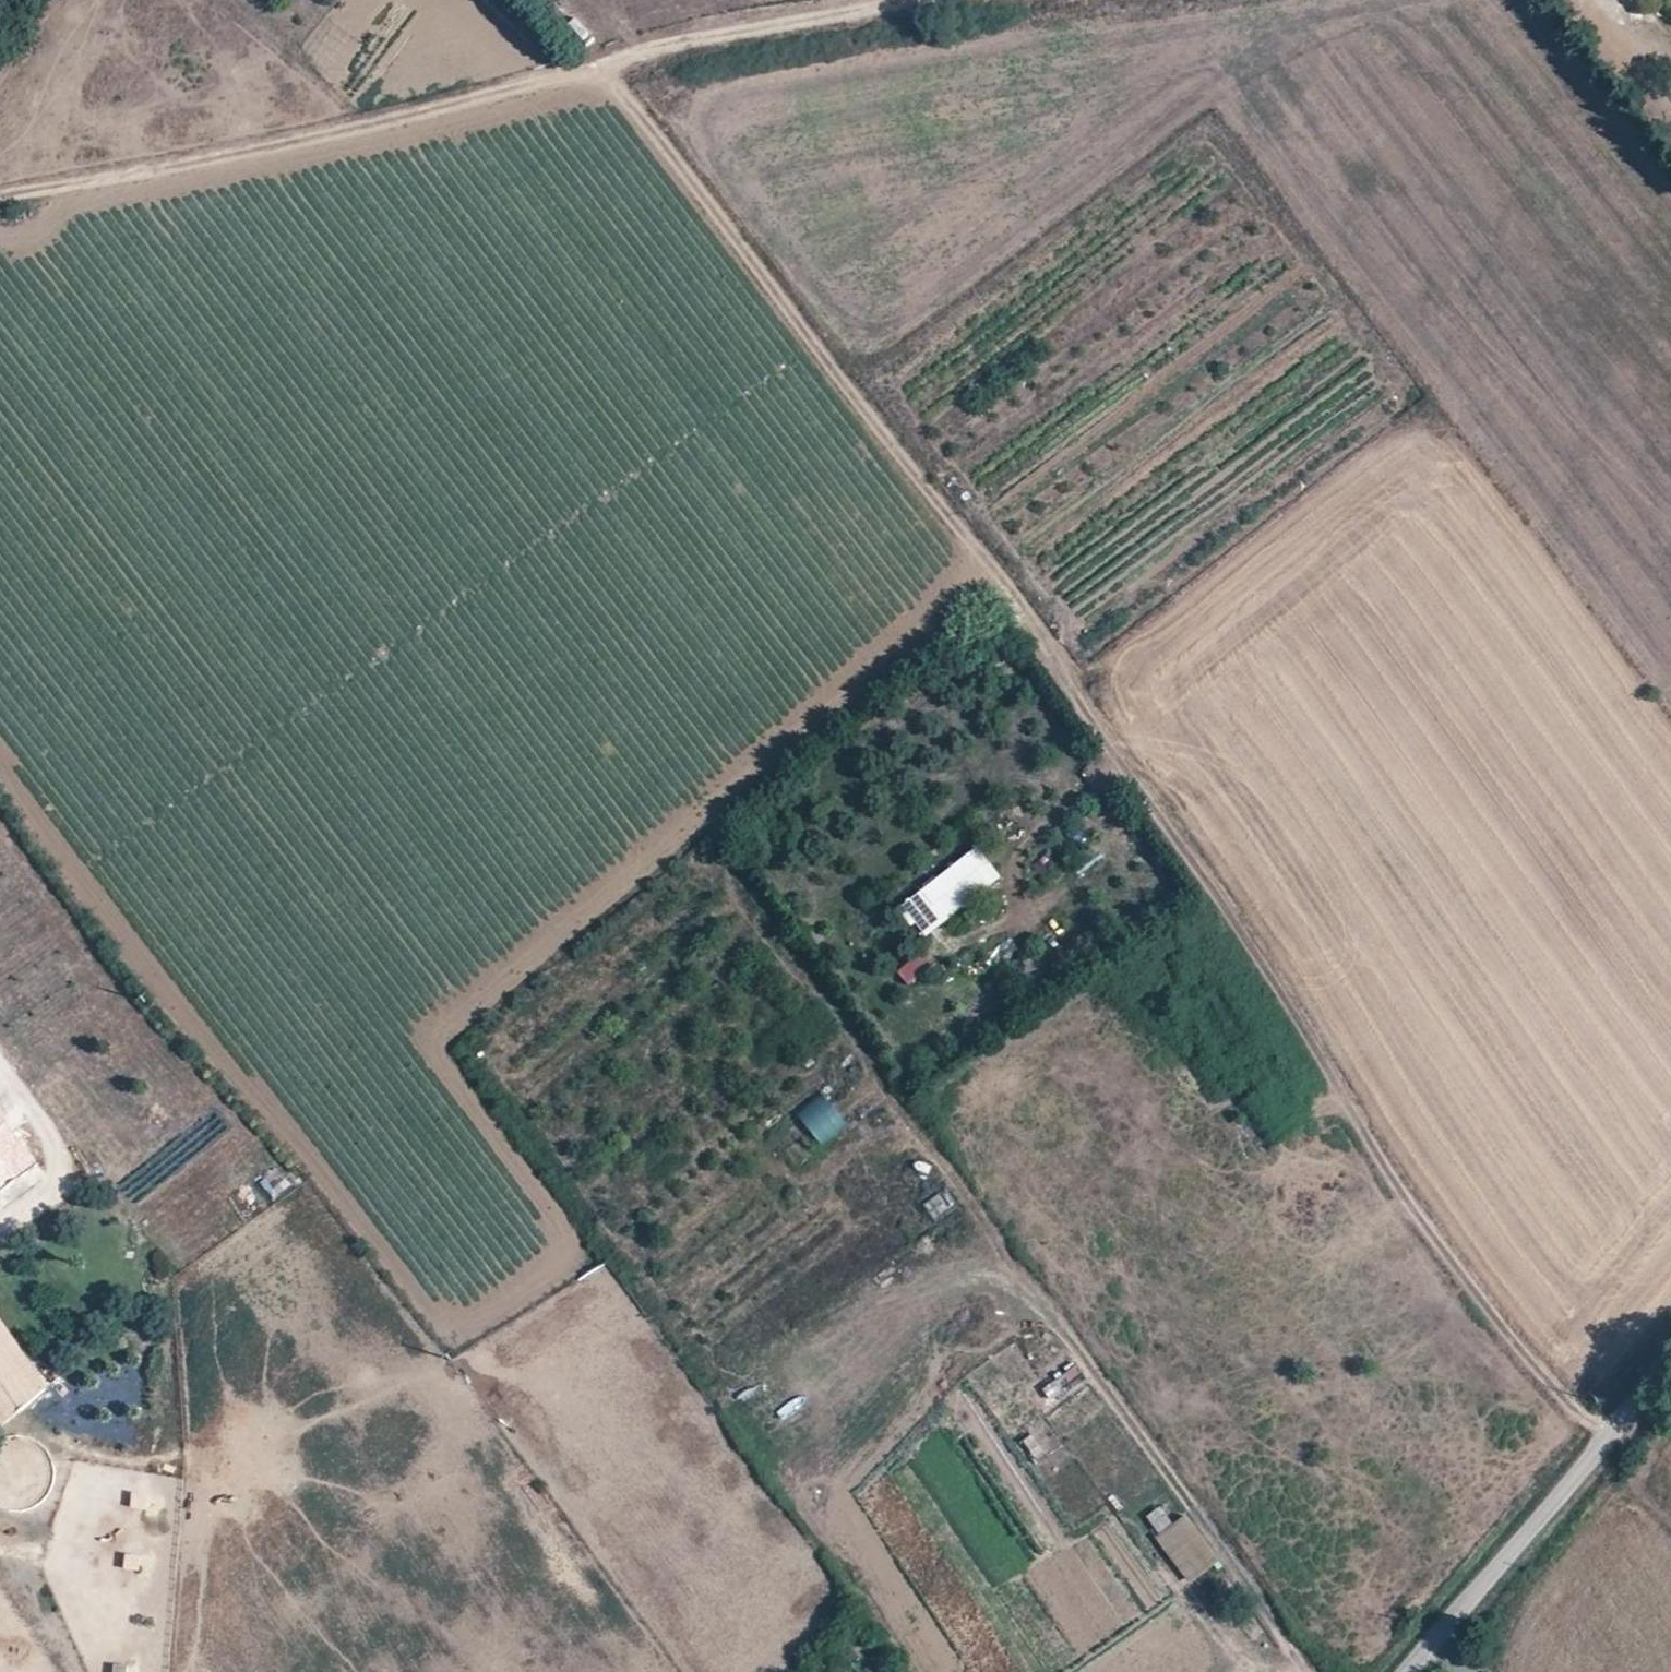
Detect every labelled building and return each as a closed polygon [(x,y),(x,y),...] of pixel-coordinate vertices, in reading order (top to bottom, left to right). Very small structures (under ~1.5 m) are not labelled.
[(923,938),(1000,877),(974,845),(898,906),(923,938)] [(907,987),(932,965),(919,951),(895,972),(907,987)] [(821,1094),(770,1133),(795,1165),(845,1126),(821,1094)] [(21,1139),(0,1114),(0,1155),(21,1139)] [(923,1205),(934,1220),(956,1204),(945,1189),(923,1205)] [(52,1390),(0,1312),(0,1424),(52,1390)] [(1145,1516),(1157,1534),(1172,1524),(1160,1507),(1145,1516)] [(1154,1537),(1188,1583),(1219,1560),(1185,1514),(1154,1537)]
